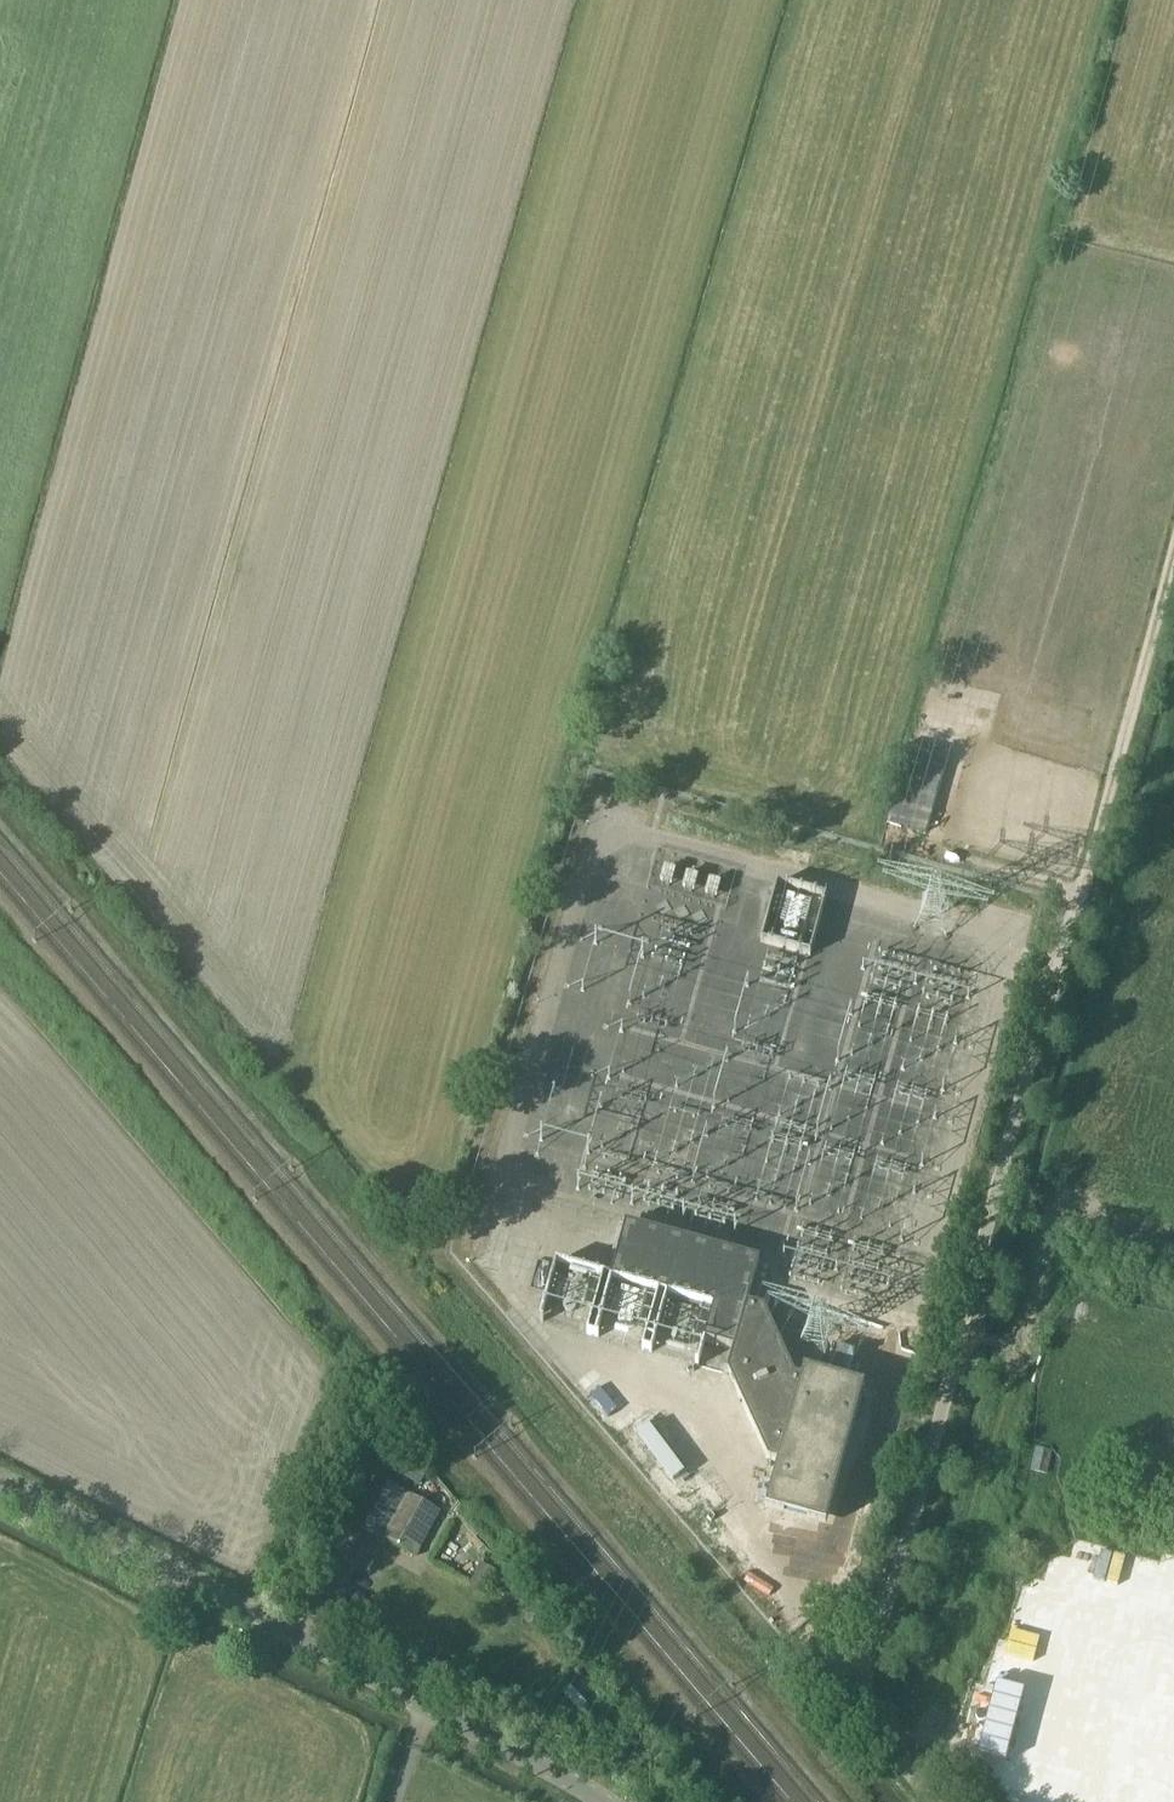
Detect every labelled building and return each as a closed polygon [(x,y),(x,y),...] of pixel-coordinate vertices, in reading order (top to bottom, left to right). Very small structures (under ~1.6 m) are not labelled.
[(911,742),(895,801),(932,811),(949,753),(911,742)] [(763,1309),(747,1304),(759,1260),(626,1224),(611,1278),(665,1293),(713,1307),(704,1341),(734,1349),(728,1373),(768,1460),(790,1466),(779,1506),(817,1517),(851,1391),(812,1380),(812,1382),(794,1377),(763,1309)] [(1037,1448),(1032,1471),(1047,1474),(1051,1451),(1037,1448)] [(440,1513),(373,1476),(350,1518),(417,1555),(440,1513)] [(485,1565),(473,1587),(490,1597),(502,1575),(485,1565)]
